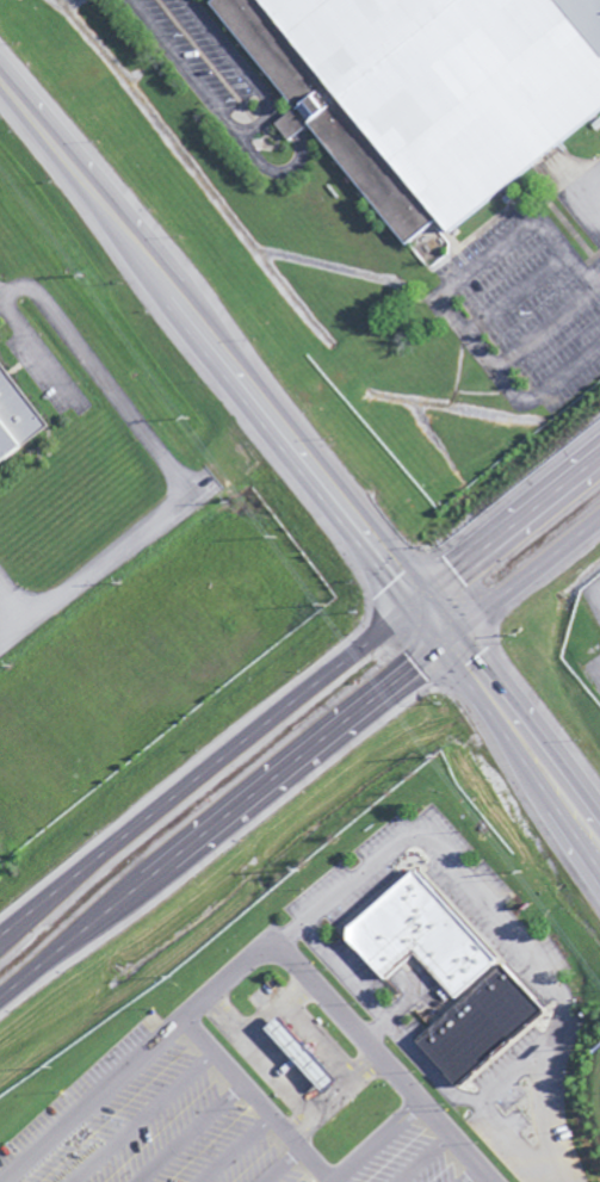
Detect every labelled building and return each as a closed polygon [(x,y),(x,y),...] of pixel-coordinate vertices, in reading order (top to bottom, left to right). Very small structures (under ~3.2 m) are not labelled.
[(407,243),(211,0),(599,0),(599,111),(451,231),(440,217),(407,243)] [(43,432),(22,401),(26,398),(0,360),(0,461),(43,432)] [(457,1000),(414,951),(384,978),(348,939),(347,928),(416,867),(501,960),(457,1000)] [(459,1087),(545,1010),(501,960),(457,1000),(415,1036),(459,1087)] [(330,1081),(272,1020),(259,1032),(318,1093),(330,1081)]
